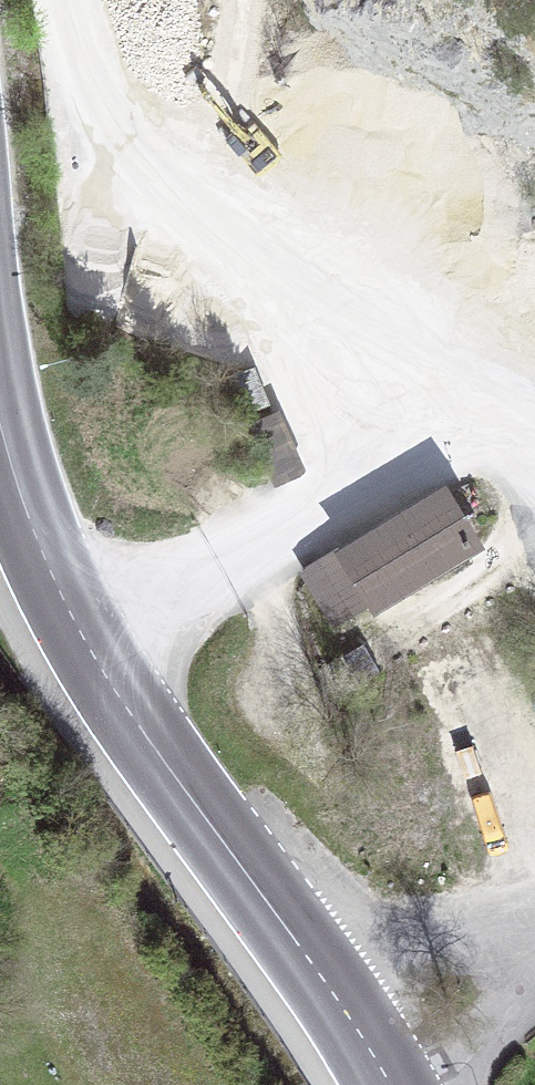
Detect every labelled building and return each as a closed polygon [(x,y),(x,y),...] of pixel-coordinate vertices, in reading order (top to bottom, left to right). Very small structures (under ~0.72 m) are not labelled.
[(248,427),(275,491),(306,478),(279,414),(248,427)] [(485,555),(445,488),(299,577),(332,630),(367,609),(374,622),(485,555)]
